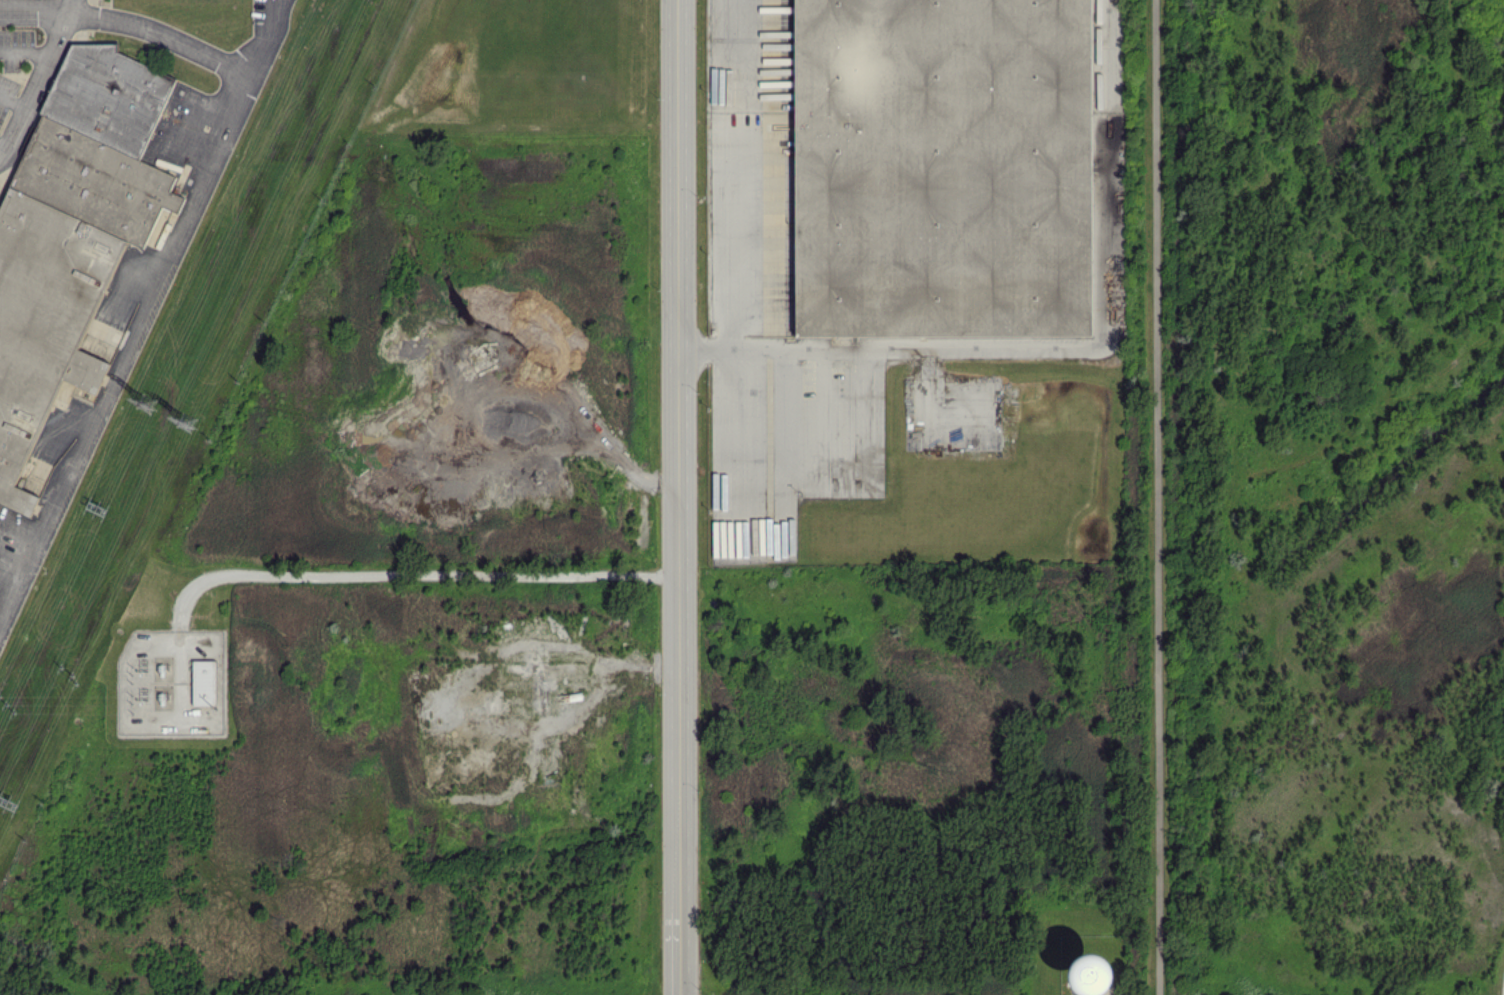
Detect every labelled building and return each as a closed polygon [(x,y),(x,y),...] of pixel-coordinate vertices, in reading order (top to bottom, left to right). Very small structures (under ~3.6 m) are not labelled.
[(791,346),(1093,347),(1094,0),(792,0),(791,346)] [(31,515),(39,495),(22,488),(119,238),(144,248),(160,206),(178,213),(185,196),(169,190),(176,174),(141,160),(174,75),(113,51),(41,23),(0,128),(0,503),(31,515)] [(87,379),(94,381),(95,378),(103,380),(108,362),(103,361),(100,368),(86,364),(84,371),(89,373),(87,379)] [(193,705),(216,705),(215,660),(192,660),(193,705)] [(1075,994),(1081,994),(1113,994),(1112,956),(1074,957),(1075,994)]
